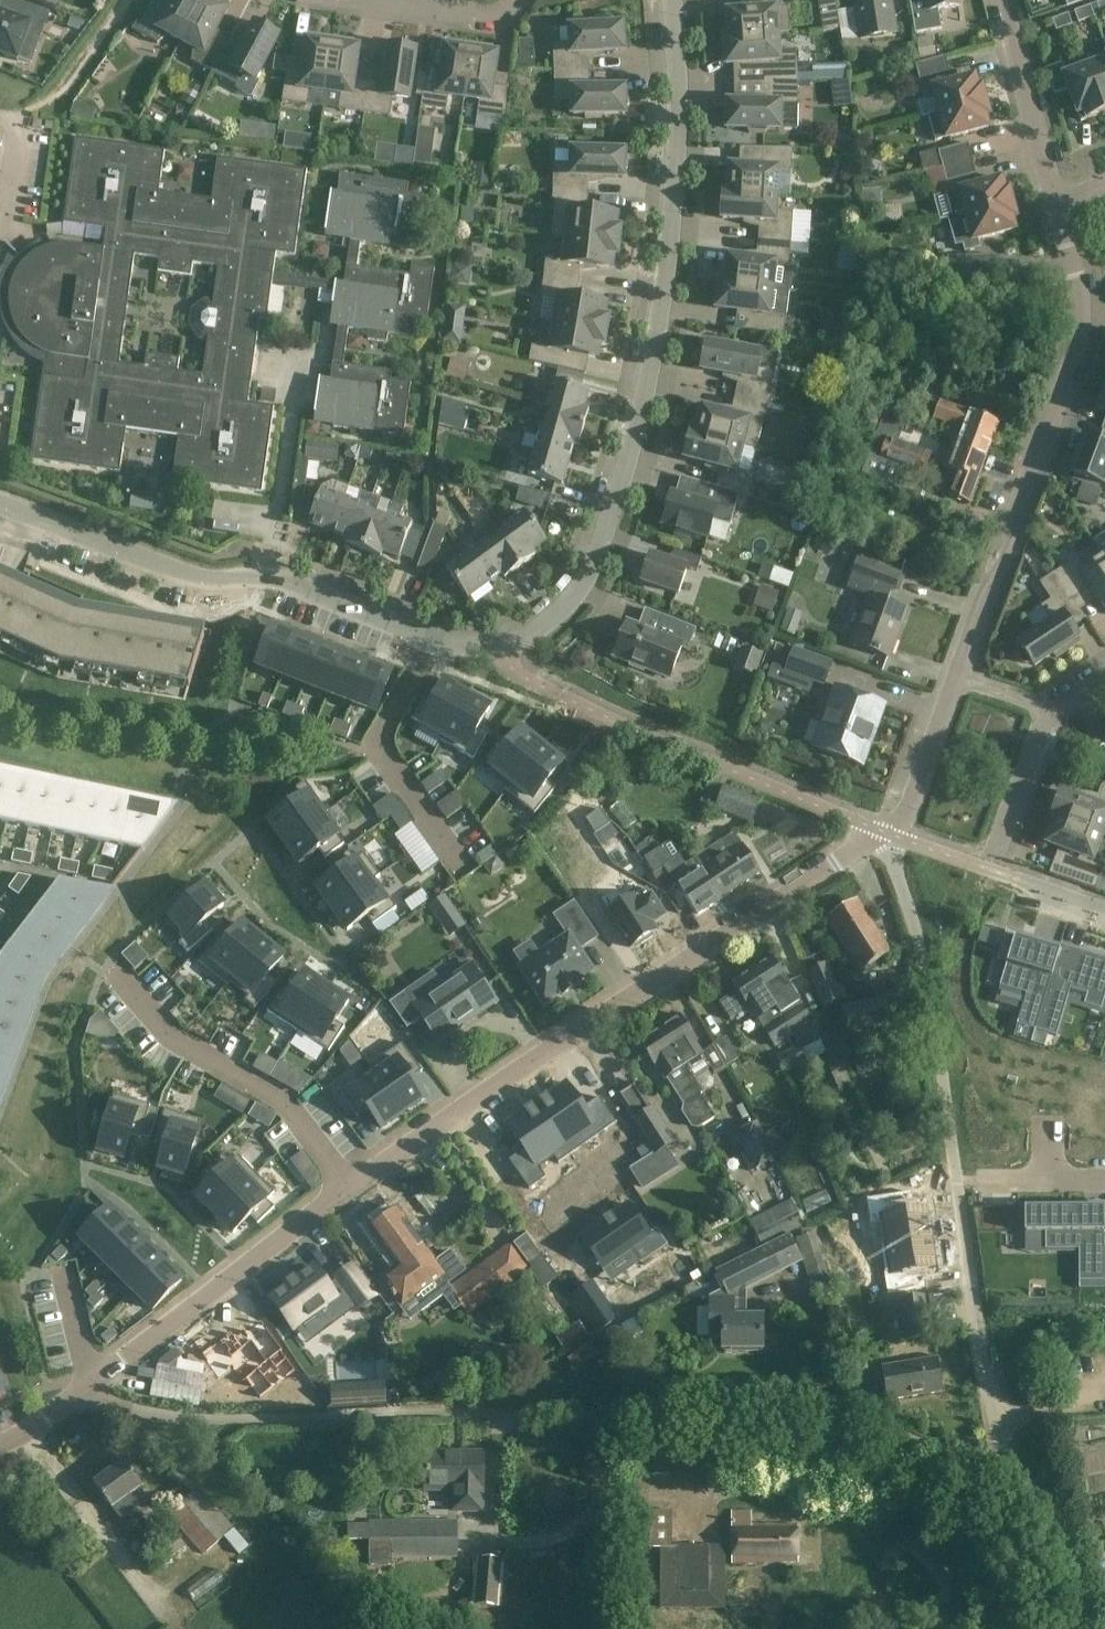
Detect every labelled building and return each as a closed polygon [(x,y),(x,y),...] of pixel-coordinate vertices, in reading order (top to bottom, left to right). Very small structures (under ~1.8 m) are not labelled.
[(181,41),(203,0),(173,0),(166,13),(150,5),(132,30),(158,44),(168,34),(181,41)] [(218,0),(203,0),(181,41),(193,48),(191,62),(212,73),(226,45),(212,38),(227,10),(216,4),(218,0)] [(729,39),(777,36),(776,9),(775,6),(774,2),(773,0),(750,0),(750,4),(742,7),(742,11),(727,12),(729,39)] [(837,13),(835,0),(828,0),(818,2),(823,33),(840,30),(837,13)] [(840,30),(841,35),(858,32),(860,40),(896,33),(890,0),(853,0),(855,10),(837,13),(840,30)] [(915,34),(941,30),(938,10),(959,7),(958,2),(959,0),(909,0),(915,34)] [(1082,0),(1064,0),(1068,9),(1083,3),(1082,0)] [(27,35),(40,40),(49,14),(16,2),(10,18),(0,14),(0,55),(18,61),(27,35)] [(1095,19),(1091,8),(1075,14),(1079,25),(1095,19)] [(554,72),(588,71),(587,58),(594,58),(602,55),(602,52),(624,51),(622,25),(622,23),(622,21),(621,19),(619,18),(618,17),(616,16),(615,15),(613,15),(611,15),(609,15),(586,22),(586,27),(570,28),(570,43),(553,44),(554,72)] [(1073,27),(1069,16),(1053,22),(1057,33),(1073,27)] [(240,52),(226,45),(212,73),(232,83),(242,74),(255,81),(278,37),(272,34),(275,30),(262,24),(260,27),(254,24),(240,52)] [(729,39),(724,39),(726,65),(750,64),(750,66),(759,68),(766,67),(767,83),(798,82),(797,58),(796,49),(779,51),(777,36),(729,39)] [(282,102),(323,108),(333,40),(313,37),(313,41),(306,40),(302,71),(287,69),(282,102)] [(326,92),(325,95),(340,97),(339,110),(364,113),(369,81),(354,78),(359,48),(352,47),(353,43),(333,40),(326,92)] [(531,70),(532,40),(518,40),(516,69),(531,70)] [(464,98),(472,46),(452,43),(451,48),(445,47),(440,77),(426,75),(421,108),(447,112),(449,96),(464,98)] [(384,83),(369,81),(364,113),(390,117),(393,97),(409,100),(416,51),(411,51),(412,46),(394,44),(393,48),(389,48),(384,83)] [(491,49),(472,46),(464,98),(479,101),(477,116),(503,120),(508,87),(493,85),(497,54),(491,53),(491,49)] [(949,73),(945,57),(915,65),(919,81),(949,73)] [(1104,114),(1104,113),(1104,60),(1087,67),(1104,114)] [(1104,114),(1087,67),(1065,75),(1061,64),(1046,70),(1055,95),(1069,89),(1081,122),(1104,114)] [(588,83),(588,71),(554,72),(554,100),(572,99),(572,115),(586,115),(586,119),(603,119),(603,115),(625,115),(625,109),(627,108),(628,106),(628,105),(629,103),(629,101),(629,100),(628,98),(628,96),(626,95),(625,94),(625,88),(603,88),(603,86),(594,83),(588,83)] [(949,73),(919,81),(921,90),(925,103),(935,100),(939,112),(939,113),(986,101),(982,87),(978,88),(975,77),(952,83),(949,73)] [(798,82),(767,83),(767,98),(760,98),(751,100),(751,103),(727,102),(727,129),(749,129),(749,133),(765,134),(766,129),(780,130),(780,105),(798,105),(798,82)] [(203,90),(190,83),(181,100),(193,107),(203,90)] [(989,115),(986,101),(939,113),(939,112),(928,115),(935,141),(988,128),(985,116),(989,115)] [(285,131),(282,147),(307,151),(310,136),(285,131)] [(148,191),(150,176),(160,177),(164,150),(74,138),(63,224),(105,229),(102,249),(72,245),(69,244),(65,244),(59,245),(53,246),(49,246),(45,248),(42,249),(38,251),(35,253),(30,256),(27,259),(24,261),(20,266),(18,269),(16,272),(13,278),(12,281),(11,285),(10,289),(9,293),(0,291),(0,310),(3,322),(8,333),(15,343),(23,351),(33,358),(44,363),(42,376),(31,460),(120,473),(124,445),(114,444),(116,428),(189,438),(187,453),(177,452),(173,480),(263,492),(274,406),(248,402),(260,318),(267,319),(272,282),(333,291),(331,303),(341,305),(330,379),(320,378),(320,377),(319,377),(314,413),(334,416),(333,425),(404,435),(411,381),(391,379),(392,371),(344,364),(349,328),(368,330),(367,338),(387,341),(388,333),(414,337),(417,320),(427,321),(434,268),(411,264),(410,274),(357,266),(360,241),(420,249),(427,196),(407,193),(408,183),(340,174),(337,192),(331,192),(331,190),(330,190),(324,231),(350,235),(344,284),(336,282),(336,281),(335,281),(334,282),(273,274),(273,272),(249,269),(252,249),(294,255),(306,169),(217,156),(213,184),(223,185),(221,201),(148,191)] [(938,151),(942,167),(972,159),(968,144),(938,151)] [(553,192),(586,194),(586,182),(593,182),(602,180),(602,177),(624,178),(624,172),(625,171),(626,170),(627,168),(628,167),(628,165),(628,163),(627,161),(627,160),(626,158),(624,157),(625,151),(603,151),(603,146),(586,146),(586,150),(572,150),(571,166),(553,165),(553,192)] [(397,147),(395,165),(413,168),(415,150),(397,147)] [(761,148),(755,148),(754,162),(745,164),(745,166),(730,166),(728,192),(728,193),(777,196),(778,170),(792,171),(793,149),(761,148)] [(949,193),(933,197),(938,217),(940,222),(948,220),(1013,203),(1009,189),(1005,190),(1002,179),(970,187),(967,177),(976,175),(972,159),(942,167),(946,183),(949,193)] [(476,164),(473,184),(488,186),(491,166),(476,164)] [(586,194),(553,192),(551,209),(555,210),(553,236),(566,237),(566,236),(619,241),(620,228),(616,228),(617,215),(600,213),(600,210),(591,207),(585,206),(586,194)] [(761,226),(760,240),(792,243),(793,212),(776,211),(777,196),(728,193),(728,192),(724,192),(723,197),(722,198),(721,200),(720,201),(719,203),(719,205),(719,207),(720,208),(720,210),(721,212),(723,213),(722,218),(746,220),(746,222),(755,225),(761,226)] [(1013,203),(948,220),(955,247),(962,245),(964,253),(981,248),(978,240),(1015,230),(1012,218),(1016,217),(1013,203)] [(474,209),(461,208),(460,222),(473,223),(474,209)] [(566,236),(566,237),(563,261),(546,259),(544,277),(577,281),(578,269),(585,270),(594,268),(594,266),(611,267),(613,254),(617,255),(619,241),(566,236)] [(789,265),(792,243),(760,240),(758,255),(752,254),(743,255),(742,258),(727,256),(724,282),(724,283),(772,289),(775,264),(789,265)] [(996,273),(996,256),(965,256),(965,273),(996,273)] [(577,281),(544,277),(541,295),(558,298),(554,322),(606,331),(608,318),(604,317),(606,304),(589,301),(590,299),(581,295),(575,294),(577,281)] [(720,282),(716,308),(740,311),(739,314),(748,317),(755,318),(753,333),(784,338),(787,316),(790,290),(772,289),(724,283),(724,282),(720,282)] [(532,344),(529,362),(561,369),(564,356),(570,357),(580,356),(580,353),(597,356),(599,343),(604,344),(606,331),(554,322),(543,321),(539,345),(532,344)] [(740,381),(737,396),(768,403),(773,375),(770,370),(757,368),(759,353),(745,350),(746,346),(730,343),(729,347),(707,343),(702,369),(726,374),(725,377),(734,380),(740,381)] [(968,359),(926,344),(924,353),(931,356),(927,367),(931,369),(927,380),(935,383),(934,385),(955,393),(968,359)] [(471,361),(451,356),(446,375),(466,380),(471,361)] [(535,403),(552,407),(587,417),(590,409),(584,407),(589,390),(555,380),(551,394),(539,390),(535,403)] [(255,388),(253,402),(275,405),(277,391),(255,388)] [(743,446),(743,447),(756,450),(768,403),(737,396),(734,411),(727,409),(718,409),(717,411),(703,408),(696,433),(696,434),(743,446)] [(943,436),(953,441),(953,440),(988,454),(999,424),(940,402),(933,420),(948,425),(943,436)] [(462,412),(442,406),(439,421),(458,426),(462,412)] [(530,422),(582,437),(587,417),(552,407),(549,418),(532,413),(530,422)] [(526,434),(523,446),(535,450),(569,459),(574,443),(579,445),(582,437),(530,422),(526,434)] [(718,487),(740,494),(748,496),(754,474),(737,470),(743,447),(743,446),(696,434),(696,433),(692,432),(690,438),(689,438),(687,439),(686,441),(685,442),(684,444),(684,446),(684,448),(685,449),(685,451),(686,452),(685,458),(708,464),(706,469),(722,473),(718,487)] [(1071,471),(1104,484),(1104,481),(1104,441),(1085,434),(1071,471)] [(931,455),(887,438),(880,459),(923,475),(931,455)] [(953,440),(953,441),(942,468),(956,473),(947,496),(969,504),(988,454),(953,440)] [(339,445),(307,441),(306,458),(338,462),(339,445)] [(569,459),(535,450),(523,446),(519,459),(532,462),(528,474),(562,484),(569,459)] [(372,452),(363,448),(359,457),(368,461),(372,452)] [(332,531),(345,498),(350,486),(338,482),(333,494),(321,489),(309,522),(332,531)] [(740,494),(718,487),(699,482),(694,499),(671,492),(662,523),(708,537),(713,520),(730,525),(740,494)] [(1082,483),(1081,486),(1073,483),(1070,493),(1078,496),(1077,499),(1097,506),(1102,490),(1082,483)] [(346,542),(354,545),(373,495),(362,491),(357,503),(345,498),(332,531),(348,537),(346,542)] [(354,545),(373,553),(386,518),(376,515),(382,498),(373,495),(354,545)] [(139,509),(141,498),(132,497),(130,508),(139,509)] [(392,502),(386,518),(373,553),(381,556),(383,550),(400,557),(412,524),(400,519),(404,507),(392,502)] [(497,517),(507,531),(529,560),(536,555),(532,550),(547,540),(526,511),(515,519),(507,509),(497,517)] [(447,528),(434,523),(416,571),(429,576),(447,528)] [(480,529),(512,572),(529,560),(507,531),(498,537),(488,523),(480,529)] [(468,554),(489,582),(502,573),(505,577),(512,572),(480,529),(471,536),(478,546),(468,554)] [(839,545),(826,530),(814,541),(826,556),(839,545)] [(489,582),(468,554),(460,544),(450,551),(457,562),(447,569),(468,597),(489,582)] [(702,558),(677,549),(673,562),(651,554),(642,580),(678,593),(687,567),(698,571),(702,558)] [(1102,555),(1089,563),(1080,556),(1055,572),(1074,600),(1092,588),(1104,607),(1104,559),(1102,555)] [(901,574),(858,558),(847,587),(869,595),(851,644),(889,658),(907,609),(887,602),(892,590),(895,591),(901,574)] [(794,573),(764,564),(759,578),(789,587),(794,573)] [(1059,610),(1074,600),(1055,572),(1040,583),(1051,600),(1041,606),(1051,622),(1020,643),(1022,646),(1020,647),(1019,649),(1018,650),(1018,652),(1017,654),(1018,656),(1018,658),(1019,660),(1020,661),(1022,663),(1024,663),(1025,664),(1027,664),(1029,664),(1031,664),(1033,663),(1035,666),(1054,653),(1057,658),(1072,648),(1069,644),(1078,638),(1059,610)] [(0,574),(0,655),(57,680),(185,703),(204,638),(203,638),(205,633),(210,634),(209,636),(211,637),(212,632),(80,609),(0,574)] [(780,593),(761,585),(753,605),(772,612),(780,593)] [(803,614),(788,609),(780,631),(795,636),(803,614)] [(695,630),(662,617),(656,633),(627,622),(615,651),(633,659),(630,666),(643,671),(645,668),(670,677),(682,647),(687,649),(695,630)] [(272,627),(257,665),(281,675),(296,636),(272,627)] [(296,636),(281,675),(305,684),(320,646),(296,636)] [(320,646),(305,684),(328,693),(343,655),(320,646)] [(762,654),(742,646),(734,669),(754,676),(762,654)] [(794,649),(787,670),(814,680),(824,683),(831,663),(794,649)] [(343,655),(328,693),(352,702),(367,664),(343,655)] [(367,664),(352,702),(376,712),(391,674),(367,664)] [(423,698),(412,719),(443,736),(467,695),(444,683),(432,703),(423,698)] [(884,704),(837,687),(815,747),(862,764),(884,704)] [(264,694),(259,706),(267,710),(272,697),(264,694)] [(467,695),(443,736),(441,741),(473,759),(487,734),(478,729),(490,708),(467,695)] [(288,702),(283,715),(291,718),(296,706),(288,702)] [(296,706),(291,718),(300,722),(305,709),(296,706)] [(335,721),(330,733),(338,737),(343,724),(335,721)] [(343,724),(338,737),(347,740),(352,727),(343,724)] [(498,742),(484,760),(492,767),(489,771),(508,787),(509,788),(542,746),(522,730),(507,749),(498,742)] [(508,787),(505,791),(534,815),(556,788),(548,781),(562,763),(542,746),(509,788),(508,787)] [(440,772),(420,785),(427,795),(447,781),(441,773),(440,772)] [(0,774),(0,821),(6,823),(15,777),(0,774)] [(38,782),(15,777),(6,823),(29,828),(38,782)] [(62,787),(38,782),(29,828),(52,832),(62,787)] [(293,804),(269,821),(284,842),(323,815),(323,816),(328,812),(306,782),(286,796),(293,804)] [(1057,818),(1057,817),(1102,835),(1104,828),(1104,785),(1103,787),(1098,798),(1092,796),(1083,795),(1081,799),(1062,792),(1060,797),(1057,798),(1055,800),(1053,803),(1053,806),(1053,809),(1055,811),(1053,817),(1057,818)] [(85,792),(62,787),(52,832),(76,837),(85,792)] [(759,801),(724,788),(716,811),(751,824),(759,801)] [(108,797),(85,792),(76,837),(99,842),(108,797)] [(403,808),(392,793),(374,806),(373,807),(384,822),(391,817),(403,808)] [(132,802),(108,797),(99,842),(122,847),(132,802)] [(173,810),(132,802),(122,847),(140,851),(141,851),(142,852),(174,811),(173,810)] [(600,810),(586,820),(596,834),(610,824),(600,810)] [(323,815),(284,843),(300,864),(319,850),(325,858),(344,845),(323,815)] [(1057,817),(1057,818),(1047,843),(1061,848),(1059,855),(1061,859),(1055,876),(1096,890),(1104,870),(1093,859),(1102,835),(1057,817)] [(611,825),(594,836),(601,846),(618,835),(611,825)] [(733,835),(686,866),(699,887),(711,880),(723,898),(760,874),(742,846),(741,846),(733,835)] [(643,860),(645,858),(660,849),(652,837),(635,848),(643,860)] [(660,849),(645,858),(655,873),(659,870),(662,874),(666,871),(678,889),(680,888),(698,915),(723,898),(711,880),(699,887),(686,866),(670,842),(660,849)] [(603,857),(617,889),(637,880),(622,848),(603,857)] [(21,864),(24,852),(14,850),(12,862),(21,864)] [(33,854),(24,852),(21,864),(31,866),(33,854)] [(336,874),(317,888),(332,909),(375,878),(376,879),(380,876),(364,854),(355,860),(349,852),(330,865),(336,874)] [(68,874),(70,862),(61,860),(58,872),(68,874)] [(80,864),(70,862),(68,874),(77,876),(80,864)] [(102,881),(104,869),(95,867),(92,879),(102,881)] [(113,871),(104,869),(102,881),(111,883),(113,871)] [(24,888),(32,877),(18,875),(14,881),(24,888)] [(375,878),(332,909),(348,930),(367,916),(373,925),(396,908),(376,879),(375,878)] [(24,888),(14,881),(9,889),(19,896),(24,888)] [(110,894),(59,883),(47,899),(84,927),(110,894)] [(170,917),(166,921),(183,940),(179,943),(188,953),(192,949),(213,930),(206,922),(224,906),(205,886),(170,917)] [(633,896),(606,914),(618,934),(620,933),(630,948),(640,942),(641,944),(653,937),(652,934),(656,932),(651,923),(664,915),(651,895),(647,889),(634,897),(633,896)] [(422,890),(405,902),(412,913),(430,900),(422,890)] [(444,896),(430,907),(436,916),(451,906),(444,896)] [(84,927),(47,899),(32,918),(69,946),(84,927)] [(517,952),(516,955),(523,965),(519,968),(544,1005),(561,993),(562,995),(578,985),(576,983),(593,971),(579,950),(597,937),(574,903),(554,916),(567,936),(538,955),(531,945),(528,945),(517,952)] [(860,904),(853,904),(828,920),(861,972),(891,953),(860,904)] [(69,946),(32,918),(18,937),(55,965),(69,946)] [(219,936),(198,962),(227,986),(230,982),(230,981),(263,941),(243,924),(228,942),(219,936)] [(1006,929),(997,960),(1006,963),(999,987),(1026,994),(1017,1025),(1035,1030),(1060,945),(1006,929)] [(18,937),(1,958),(0,962),(0,966),(43,981),(55,965),(18,937)] [(263,941),(230,981),(230,982),(249,997),(245,1001),(255,1009),(276,982),(268,976),(283,957),(263,941)] [(1035,1030),(1056,1037),(1067,1000),(1071,989),(1087,994),(1084,1005),(1101,1010),(1104,996),(1104,959),(1086,953),(1085,958),(1075,955),(1076,950),(1060,945),(1035,1030)] [(771,957),(752,970),(794,1035),(794,1034),(800,1047),(801,1048),(820,1040),(812,1023),(787,984),(788,983),(771,957)] [(842,999),(827,963),(808,971),(824,1007),(842,999)] [(460,1029),(477,1017),(477,1016),(478,1015),(475,1011),(481,1006),(485,1010),(497,1002),(471,965),(414,1005),(405,992),(390,1003),(407,1028),(422,1018),(438,1042),(460,1028),(460,1029)] [(0,966),(0,991),(34,1003),(43,981),(0,966)] [(730,1021),(749,1009),(750,1008),(775,1047),(794,1035),(752,970),(732,982),(738,991),(719,1003),(730,1021)] [(172,979),(171,980),(177,986),(184,979),(177,973),(172,979)] [(277,997),(267,1011),(298,1031),(327,987),(305,973),(292,993),(283,987),(277,997)] [(327,987),(298,1031),(329,1052),(345,1027),(336,1022),(349,1002),(327,987)] [(94,1009),(104,1015),(115,996),(105,990),(94,1009)] [(0,991),(0,1016),(26,1026),(34,1003),(0,991)] [(902,1023),(895,995),(844,1008),(851,1036),(902,1023)] [(0,1016),(0,1042),(18,1048),(26,1026),(0,1016)] [(679,1016),(660,1028),(699,1091),(701,1090),(699,1088),(706,1084),(703,1080),(712,1075),(713,1077),(715,1075),(700,1051),(693,1040),(695,1039),(679,1016)] [(716,1117),(699,1091),(660,1028),(629,1048),(638,1062),(649,1055),(657,1068),(658,1067),(666,1078),(668,1077),(683,1102),(682,1111),(692,1127),(698,1128),(716,1117)] [(350,1040),(340,1051),(352,1068),(364,1060),(350,1040)] [(0,1042),(0,1067),(10,1071),(18,1048),(0,1042)] [(402,1044),(369,1067),(372,1071),(373,1071),(403,1114),(425,1099),(411,1079),(422,1072),(402,1044)] [(849,1066),(841,1046),(824,1052),(839,1089),(852,1084),(845,1067),(849,1066)] [(800,1047),(780,1056),(785,1067),(805,1058),(801,1048),(800,1047)] [(277,1063),(269,1077),(283,1085),(293,1068),(282,1061),(279,1059),(277,1063)] [(304,1059),(296,1068),(320,1091),(328,1083),(304,1059)] [(0,1067),(0,1092),(2,1093),(10,1071),(0,1067)] [(350,1081),(338,1089),(357,1117),(368,1109),(382,1129),(403,1114),(373,1071),(372,1071),(353,1085),(350,1081)] [(566,1083),(537,1104),(572,1155),(617,1123),(599,1098),(584,1108),(566,1083)] [(114,1095),(98,1151),(124,1158),(131,1135),(141,1138),(142,1135),(151,1138),(159,1110),(150,1107),(150,1106),(114,1095)] [(242,1114),(250,1101),(239,1095),(232,1108),(242,1114)] [(537,1104),(507,1125),(524,1150),(509,1161),(529,1190),(546,1178),(537,1166),(552,1155),(559,1164),(572,1155),(537,1104)] [(647,1160),(633,1170),(646,1190),(679,1169),(665,1148),(675,1141),(653,1106),(651,1108),(632,1120),(648,1144),(640,1149),(647,1160)] [(165,1110),(155,1143),(165,1146),(159,1168),(185,1176),(201,1121),(165,1110)] [(758,1122),(737,1132),(746,1151),(740,1154),(745,1164),(749,1172),(755,1169),(776,1159),(758,1122)] [(214,1179),(197,1196),(215,1215),(257,1174),(238,1156),(231,1163),(223,1155),(206,1172),(214,1179)] [(321,1182),(320,1172),(307,1182),(313,1189),(321,1182)] [(257,1174),(215,1215),(233,1234),(250,1217),(258,1224),(275,1208),(267,1200),(275,1193),(257,1174)] [(414,1226),(434,1210),(419,1190),(398,1206),(414,1226)] [(912,1192),(866,1199),(874,1248),(881,1247),(881,1246),(931,1238),(926,1209),(915,1211),(912,1192)] [(763,1247),(790,1234),(804,1227),(791,1199),(750,1221),(763,1247)] [(604,1222),(582,1238),(593,1254),(599,1250),(610,1265),(631,1250),(641,1265),(668,1246),(656,1230),(649,1235),(628,1205),(612,1217),(610,1215),(602,1220),(604,1222)] [(1024,1207),(1025,1232),(1045,1232),(1045,1250),(1079,1249),(1079,1281),(1104,1281),(1104,1246),(1104,1230),(1104,1213),(1102,1213),(1086,1213),(1086,1207),(1024,1207)] [(109,1208),(80,1238),(99,1256),(128,1227),(109,1208)] [(397,1210),(370,1230),(398,1268),(425,1247),(424,1247),(434,1239),(437,1237),(428,1224),(415,1234),(411,1229),(403,1218),(397,1210)] [(128,1227),(99,1256),(116,1274),(145,1245),(128,1227)] [(542,1255),(526,1234),(513,1243),(512,1242),(449,1288),(469,1314),(531,1269),(528,1265),(542,1255)] [(746,1289),(802,1262),(793,1240),(790,1234),(763,1247),(716,1270),(728,1297),(729,1298),(746,1289)] [(931,1238),(881,1246),(881,1247),(885,1273),(883,1273),(887,1297),(928,1290),(924,1269),(935,1268),(931,1238)] [(145,1245),(116,1274),(134,1292),(163,1262),(145,1245)] [(61,1246),(52,1256),(59,1263),(68,1253),(61,1246)] [(398,1268),(382,1279),(403,1307),(445,1275),(451,1283),(458,1278),(467,1272),(451,1250),(435,1261),(425,1247),(398,1268)] [(163,1262),(134,1292),(153,1310),(182,1281),(163,1262)] [(289,1290),(273,1301),(296,1332),(322,1312),(330,1323),(356,1303),(361,1311),(376,1299),(354,1269),(339,1280),(340,1282),(331,1289),(330,1287),(317,1269),(301,1281),(300,1278),(287,1288),(289,1290)] [(95,1283),(85,1292),(91,1299),(97,1293),(101,1289),(95,1283)] [(593,1285),(574,1298),(600,1334),(618,1321),(593,1285)] [(746,1318),(746,1289),(729,1298),(728,1297),(709,1296),(709,1339),(723,1339),(723,1348),(763,1348),(763,1318),(746,1318)] [(91,1299),(87,1303),(94,1309),(104,1299),(97,1293),(91,1299)] [(931,1337),(925,1297),(901,1301),(907,1341),(931,1337)] [(898,1301),(883,1303),(885,1320),(899,1318),(898,1301)] [(202,1354),(198,1356),(200,1358),(203,1355),(218,1375),(232,1365),(243,1381),(246,1379),(260,1398),(296,1371),(282,1352),(284,1351),(261,1321),(246,1332),(244,1328),(235,1335),(232,1331),(202,1354)] [(588,1335),(579,1321),(555,1336),(564,1349),(588,1335)] [(633,1345),(622,1324),(606,1333),(617,1354),(633,1345)] [(112,1329),(101,1337),(107,1344),(117,1336),(112,1329)] [(544,1356),(535,1342),(519,1352),(527,1366),(544,1356)] [(591,1348),(588,1343),(580,1348),(566,1356),(569,1361),(591,1348)] [(942,1392),(937,1358),(883,1367),(888,1401),(942,1392)] [(375,1381),(366,1383),(372,1407),(382,1404),(375,1381)] [(157,1387),(155,1403),(203,1409),(205,1393),(157,1387)] [(483,1487),(483,1454),(426,1454),(426,1487),(455,1487),(455,1511),(482,1511),(482,1487),(483,1487)] [(139,1483),(125,1462),(94,1484),(109,1505),(110,1504),(118,1515),(136,1502),(128,1491),(139,1483)] [(250,1546),(191,1476),(182,1483),(191,1494),(168,1514),(202,1556),(224,1538),(239,1555),(250,1546)] [(672,1510),(650,1510),(650,1546),(660,1546),(660,1608),(725,1608),(726,1546),(672,1546),(672,1510)] [(752,1512),(731,1512),(731,1564),(756,1564),(756,1562),(798,1562),(798,1525),(752,1524),(752,1512)] [(458,1557),(457,1519),(369,1520),(369,1524),(348,1524),(348,1539),(369,1539),(370,1565),(392,1565),(392,1557),(458,1557)] [(930,1525),(930,1574),(970,1574),(970,1525),(930,1525)] [(172,1538),(169,1533),(159,1541),(171,1557),(186,1546),(177,1534),(172,1538)] [(502,1559),(477,1557),(474,1604),(499,1606),(502,1559)]
